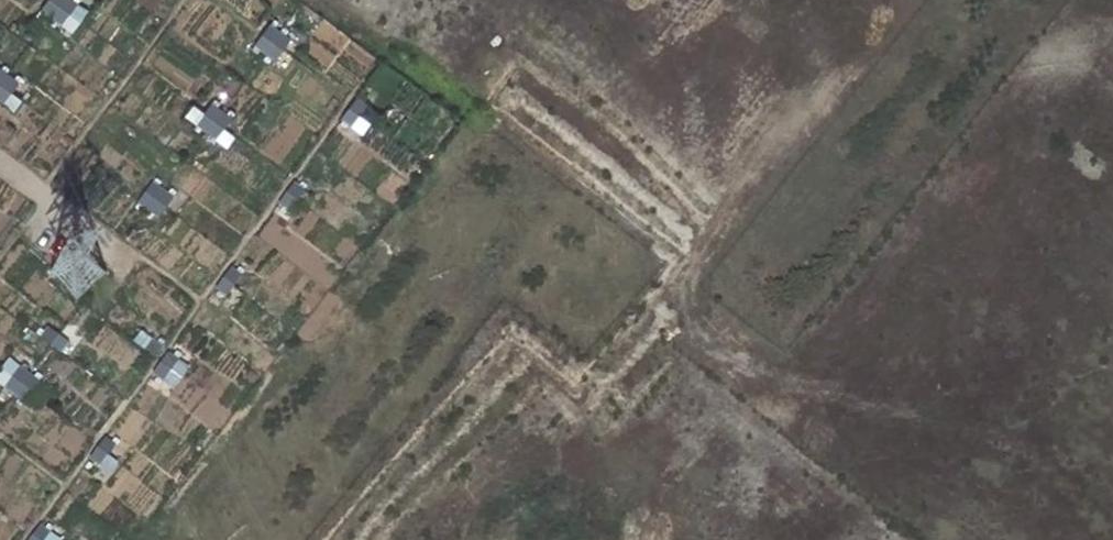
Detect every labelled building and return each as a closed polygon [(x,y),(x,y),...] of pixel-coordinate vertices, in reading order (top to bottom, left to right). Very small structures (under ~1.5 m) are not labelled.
[(47,6),(69,32),(86,18),(70,0),(54,0),(47,6)] [(5,103),(20,82),(0,68),(0,99),(5,103)] [(0,375),(0,385),(27,402),(40,380),(9,360),(0,375)]
